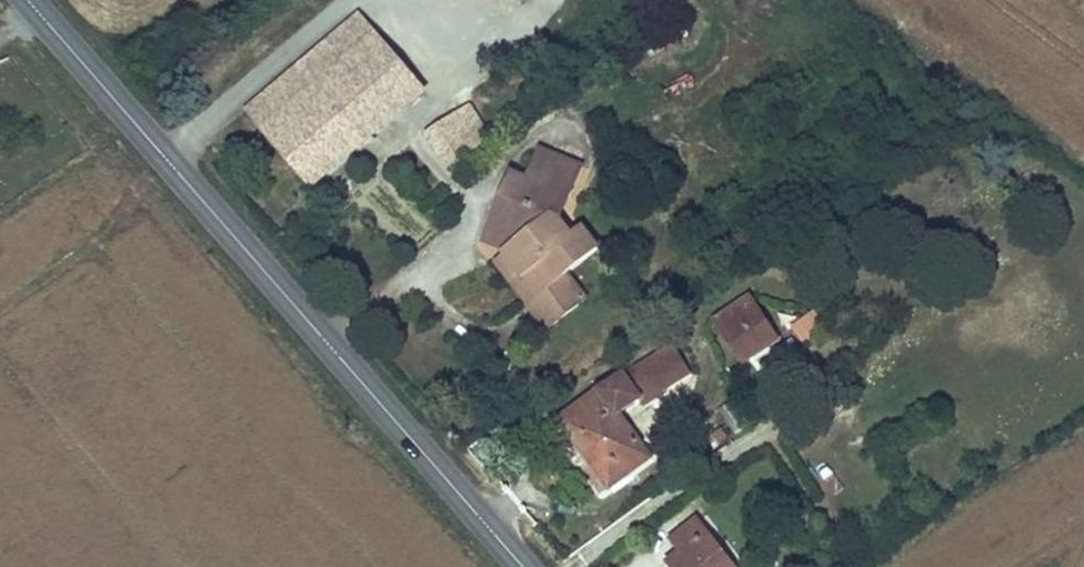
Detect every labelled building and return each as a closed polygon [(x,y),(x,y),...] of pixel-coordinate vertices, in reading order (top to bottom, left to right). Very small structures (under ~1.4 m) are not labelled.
[(357,19),(299,70),(363,144),(422,95),(357,19)] [(363,144),(299,70),(245,115),(310,189),(363,144)] [(474,152),(490,142),(466,107),(428,133),(439,150),(462,136),(474,152)] [(462,136),(439,150),(450,167),(474,152),(462,136)] [(569,201),(582,170),(540,151),(528,181),(513,175),(489,227),(516,237),(521,245),(505,255),(535,300),(525,306),(548,332),(586,301),(566,277),(597,252),(583,233),(573,241),(560,222),(539,214),(547,192),(569,201)] [(560,222),(569,201),(547,192),(539,214),(560,222)] [(535,300),(505,255),(494,263),(525,306),(535,300)] [(753,303),(718,324),(742,364),(777,343),(753,303)] [(689,379),(671,350),(646,367),(659,387),(665,396),(689,379)] [(659,387),(646,367),(626,380),(639,400),(659,387)] [(647,460),(617,414),(639,400),(626,380),(569,417),(585,441),(577,446),(604,488),(647,460)] [(585,441),(569,417),(561,423),(577,446),(585,441)] [(714,432),(703,440),(709,448),(720,440),(714,432)] [(696,523),(671,543),(681,557),(669,566),(731,566),(696,523)] [(772,528),(760,537),(768,548),(780,539),(772,528)]
